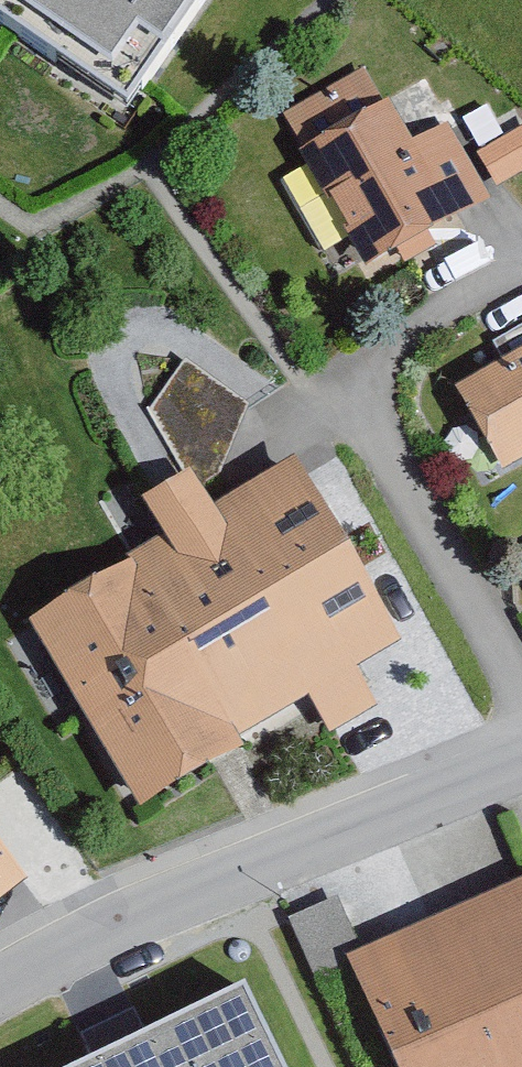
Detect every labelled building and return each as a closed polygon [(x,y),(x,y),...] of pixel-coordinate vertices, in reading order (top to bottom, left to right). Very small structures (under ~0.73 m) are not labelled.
[(133,122),(220,0),(0,0),(0,28),(133,122)] [(486,210),(445,136),(415,152),(394,114),(386,118),(363,78),(281,123),(366,276),(486,210)] [(479,161),(499,195),(521,182),(521,136),(479,161)] [(489,353),(499,372),(454,396),(500,483),(521,471),(521,335),(489,353)] [(220,460),(250,389),(173,357),(143,428),(220,460)] [(399,658),(295,472),(216,517),(198,484),(144,514),(167,555),(31,631),(138,821),(244,762),(237,750),(308,711),(327,744),(377,716),(357,681),(399,658)] [(0,860),(0,909),(24,891),(0,860)] [(322,957),(335,954),(331,938),(358,931),(350,898),(310,908),(322,957)] [(351,975),(392,1066),(521,1066),(521,899),(351,975)] [(81,1066),(282,1066),(242,987),(81,1066)]
